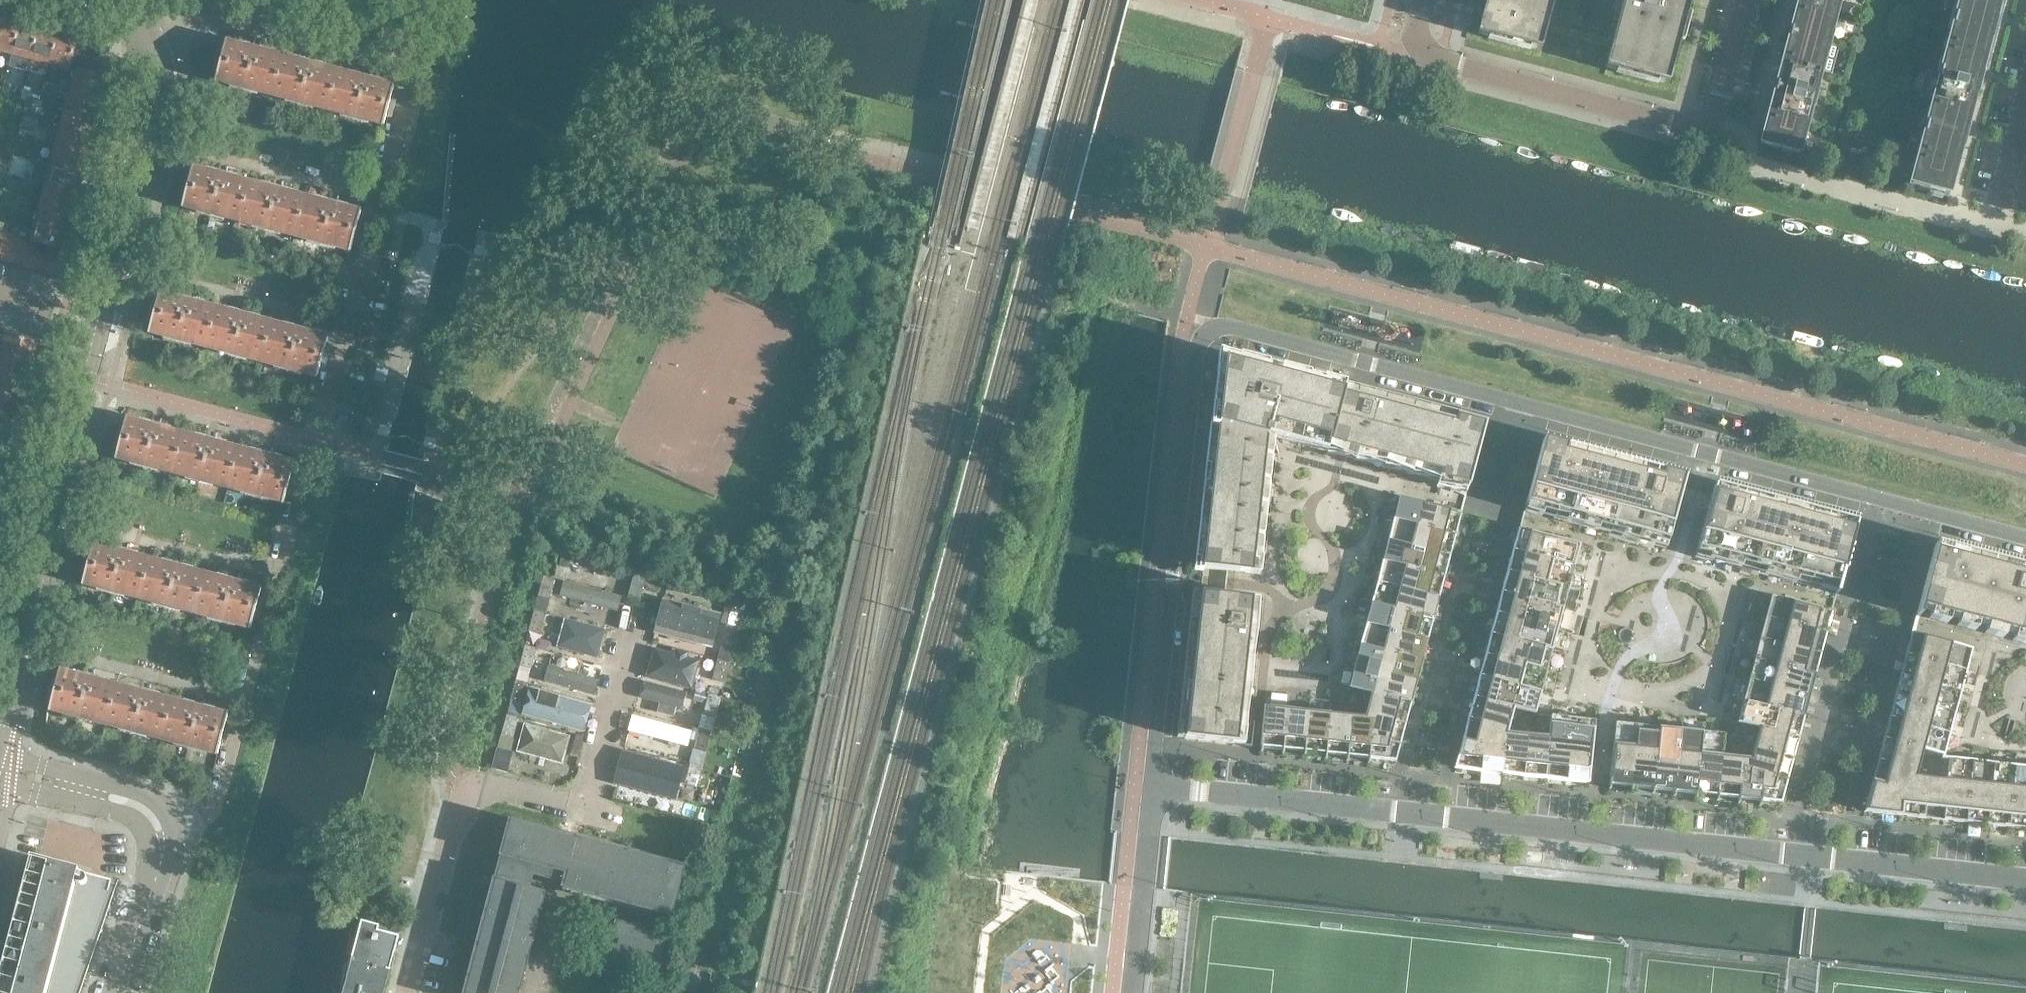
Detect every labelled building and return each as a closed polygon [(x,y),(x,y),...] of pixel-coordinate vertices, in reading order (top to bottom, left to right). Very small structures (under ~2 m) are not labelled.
[(1477,33),(1541,50),(1554,0),(1486,0),(1477,33)] [(1691,0),(1623,0),(1605,67),(1669,84),(1687,14),(1691,0)] [(1838,0),(1798,0),(1789,34),(1827,44),(1838,0)] [(1999,0),(1959,0),(1954,19),(1991,29),(1999,0)] [(20,22),(1,17),(0,23),(0,53),(1,51),(12,54),(20,22)] [(1977,83),(1991,29),(1954,19),(1939,73),(1977,83)] [(31,59),(40,27),(20,22),(12,54),(13,55),(12,56),(19,58),(20,56),(31,59)] [(50,64),(59,32),(40,27),(31,59),(32,60),(31,61),(38,63),(39,61),(50,64)] [(69,69),(78,37),(59,32),(50,64),(51,65),(50,66),(57,68),(57,66),(69,69)] [(1813,98),(1827,44),(1789,34),(1775,88),(1813,98)] [(95,64),(100,43),(78,37),(69,69),(76,71),(77,69),(90,73),(93,63),(95,64)] [(272,95),(282,57),(258,51),(259,49),(250,47),(250,49),(225,42),(223,50),(217,49),(212,70),(217,72),(215,80),(272,95)] [(327,109),(337,72),(314,65),(314,64),(306,61),(305,63),(282,57),(272,95),(327,109)] [(104,96),(109,78),(90,73),(77,69),(76,71),(72,87),(104,96)] [(391,117),(397,97),(391,94),(393,86),(369,80),(369,78),(361,76),(361,78),(337,72),(327,109),(383,124),(385,117),(391,117)] [(1962,137),(1977,83),(1939,73),(1925,127),(1962,137)] [(99,115),(104,96),(72,87),(71,91),(69,90),(68,95),(69,96),(67,106),(99,115)] [(1798,153),(1813,98),(1775,88),(1761,143),(1798,153)] [(94,133),(99,115),(67,106),(66,108),(65,107),(63,114),(65,114),(62,125),(94,133)] [(89,152),(94,133),(62,125),(61,127),(59,126),(58,133),(60,133),(57,144),(89,152)] [(1948,192),(1962,137),(1925,127),(1910,182),(1948,192)] [(84,171),(89,152),(57,144),(56,146),(54,145),(53,152),(55,152),(52,163),(84,171)] [(79,190),(84,171),(52,163),(51,164),(49,164),(48,171),(50,171),(47,182),(79,190)] [(238,221),(248,183),(225,176),(225,175),(217,173),(216,174),(192,168),(190,175),(184,175),(179,196),(184,198),(182,206),(238,221)] [(74,209),(79,190),(47,182),(46,183),(44,183),(43,189),(44,190),(42,201),(74,209)] [(294,235),(304,197),(280,191),(281,189),(272,187),(272,189),(248,183),(238,221),(294,235)] [(358,243),(363,222),(358,220),(360,212),(336,206),(336,204),(328,202),(327,203),(304,197),(294,235),(350,250),(352,243),(358,243)] [(69,228),(74,209),(42,201),(41,202),(39,202),(38,208),(39,209),(37,220),(69,228)] [(63,250),(69,228),(37,220),(36,221),(34,221),(33,227),(34,228),(31,240),(31,242),(38,244),(59,249),(63,250)] [(15,236),(4,233),(0,248),(0,259),(9,262),(15,236)] [(58,268),(61,257),(57,255),(59,249),(38,244),(32,268),(47,272),(45,278),(61,282),(64,270),(58,268)] [(205,346),(215,308),(192,302),(192,301),(184,298),(183,300),(159,294),(157,301),(151,301),(146,321),(151,324),(149,331),(205,346)] [(260,361),(270,323),(247,317),(247,315),(239,313),(239,315),(215,308),(205,346),(260,361)] [(325,369),(330,348),(325,345),(327,338),(302,331),(303,330),(294,328),(294,329),(270,323),(260,361),(317,376),(319,368),(325,369)] [(33,362),(39,342),(6,334),(6,336),(4,336),(2,342),(4,343),(1,353),(33,362)] [(33,362),(1,353),(1,355),(0,355),(0,373),(28,381),(33,362)] [(1328,446),(1343,388),(1225,357),(1219,417),(1202,568),(1221,570),(1252,573),(1255,548),(1257,523),(1260,497),(1263,472),(1265,447),(1267,430),(1328,446)] [(28,381),(0,373),(0,394),(23,400),(28,381)] [(373,426),(382,392),(367,387),(357,422),(373,426)] [(1467,489),(1484,425),(1343,388),(1328,446),(1433,473),(1439,475),(1437,480),(1467,489)] [(23,400),(0,394),(0,414),(18,419),(23,400)] [(18,419),(0,414),(0,435),(12,438),(13,439),(18,419)] [(172,472),(182,434),(158,428),(159,426),(150,424),(150,426),(126,419),(124,427),(118,426),(112,447),(118,450),(116,457),(172,472)] [(373,426),(357,422),(354,435),(370,439),(373,426)] [(227,487),(237,449),(214,442),(214,441),(206,439),(205,440),(182,434),(172,472),(227,487)] [(12,438),(0,435),(0,461),(6,462),(12,438)] [(1667,542),(1678,502),(1684,478),(1542,441),(1525,504),(1667,542)] [(291,494),(297,474),(292,471),(294,463),(269,457),(270,455),(261,453),(261,455),(237,449),(227,487),(284,502),(286,494),(291,494)] [(1780,504),(1713,486),(1696,549),(1838,587),(1855,524),(1815,513),(1815,512),(1780,503),(1780,504)] [(1425,526),(1431,505),(1425,503),(1400,497),(1395,518),(1425,526)] [(1455,534),(1461,513),(1431,505),(1425,526),(1455,534)] [(1419,547),(1425,526),(1395,518),(1389,539),(1419,547)] [(1450,555),(1455,534),(1425,526),(1419,547),(1450,555)] [(1553,561),(1559,539),(1519,528),(1513,550),(1553,561)] [(1414,568),(1419,547),(1389,539),(1383,560),(1414,568)] [(1580,544),(1559,539),(1553,561),(1574,567),(1580,544)] [(139,598),(149,560),(125,553),(126,552),(117,550),(117,551),(93,545),(91,552),(85,552),(79,573),(84,575),(83,583),(139,598)] [(1934,545),(1918,608),(2025,637),(2025,569),(1934,545)] [(1444,576),(1450,555),(1419,547),(1414,568),(1444,576)] [(1547,582),(1553,561),(1513,550),(1508,571),(1547,582)] [(573,558),(561,555),(559,565),(569,568),(570,563),(571,563),(573,558)] [(194,612),(204,574),(181,568),(181,566),(173,564),(172,566),(149,560),(139,598),(194,612)] [(1408,590),(1414,568),(1383,560),(1378,582),(1408,590)] [(1568,587),(1574,567),(1553,561),(1547,582),(1568,587)] [(1438,598),(1444,576),(1414,568),(1408,590),(1438,598)] [(1542,603),(1547,582),(1508,571),(1502,592),(1542,603)] [(639,605),(647,575),(635,572),(627,601),(639,605)] [(258,620),(264,599),(258,597),(260,589),(236,583),(236,581),(228,579),(228,580),(204,574),(194,612),(250,627),(252,620),(258,620)] [(550,599),(555,579),(555,578),(550,577),(543,575),(538,596),(550,599)] [(622,596),(564,579),(560,595),(582,601),(579,609),(590,612),(592,604),(618,612),(622,596)] [(1402,611),(1408,590),(1378,582),(1372,603),(1402,611)] [(1563,608),(1568,587),(1547,582),(1542,603),(1563,608)] [(1836,607),(1839,593),(1809,587),(1807,601),(1836,607)] [(1433,619),(1438,598),(1408,590),(1402,611),(1433,619)] [(1536,624),(1542,603),(1502,592),(1497,613),(1536,624)] [(1249,627),(1252,598),(1246,597),(1200,593),(1184,738),(1236,744),(1240,715),(1243,686),(1246,656),(1249,627)] [(1786,623),(1792,601),(1771,595),(1765,617),(1786,623)] [(693,605),(663,597),(654,632),(713,648),(723,613),(706,608),(707,606),(694,603),(693,605)] [(727,598),(721,622),(741,628),(747,604),(727,598)] [(1826,633),(1832,611),(1792,601),(1786,623),(1826,633)] [(1397,632),(1402,611),(1372,603),(1367,624),(1397,632)] [(1557,629),(1563,608),(1542,603),(1536,624),(1557,629)] [(540,634),(546,613),(534,610),(529,631),(540,634)] [(1427,640),(1433,619),(1402,611),(1397,632),(1427,640)] [(1531,644),(1536,624),(1497,613),(1491,634),(1531,644)] [(1780,644),(1786,623),(1765,617),(1759,638),(1780,644)] [(556,647),(598,658),(606,629),(564,618),(556,647)] [(1820,654),(1826,633),(1786,623),(1780,644),(1820,654)] [(733,648),(739,627),(727,624),(727,625),(721,645),(733,648)] [(1391,653),(1397,632),(1367,624),(1361,645),(1391,653)] [(1552,650),(1557,629),(1536,624),(1531,644),(1552,650)] [(1422,661),(1427,640),(1397,632),(1391,653),(1422,661)] [(1943,665),(1949,642),(1911,632),(1905,655),(1943,665)] [(1525,665),(1531,644),(1491,634),(1486,655),(1525,665)] [(1775,664),(1780,644),(1759,638),(1754,659),(1775,664)] [(1972,648),(1949,642),(1943,665),(1966,671),(1972,648)] [(1546,671),(1552,650),(1531,644),(1525,665),(1546,671)] [(1815,675),(1820,654),(1780,644),(1775,664),(1815,675)] [(531,669),(537,648),(525,645),(519,665),(531,669)] [(1386,674),(1391,653),(1361,645),(1355,666),(1386,674)] [(693,689),(700,660),(688,657),(689,652),(676,648),(675,653),(654,647),(646,676),(693,689)] [(1416,682),(1422,661),(1391,653),(1386,674),(1416,682)] [(1520,686),(1525,665),(1486,655),(1480,676),(1520,686)] [(1938,686),(1943,665),(1905,655),(1900,676),(1902,676),(1938,686)] [(724,683),(729,662),(718,659),(712,680),(724,683)] [(1769,685),(1775,664),(1754,659),(1748,680),(1769,685)] [(1809,696),(1815,675),(1775,664),(1769,685),(1809,696)] [(598,679),(548,665),(543,681),(594,694),(598,679)] [(1541,692),(1546,671),(1525,665),(1520,686),(1541,692)] [(1961,692),(1966,671),(1943,665),(1938,686),(1961,692)] [(1380,695),(1386,674),(1355,666),(1350,687),(1371,693),(1380,695)] [(106,723),(116,685),(92,679),(93,678),(84,675),(84,677),(59,671),(57,678),(51,678),(46,698),(51,701),(49,709),(106,723)] [(1410,704),(1416,682),(1386,674),(1380,695),(1410,704)] [(1514,707),(1520,686),(1480,676),(1474,697),(1514,707)] [(1938,686),(1902,676),(1900,676),(1894,696),(1932,706),(1938,686)] [(522,703),(527,683),(516,680),(510,700),(522,703)] [(683,709),(688,691),(645,680),(641,697),(660,702),(657,712),(674,716),(676,707),(683,709)] [(1764,706),(1769,685),(1748,680),(1743,701),(1764,706)] [(161,738),(171,700),(147,694),(148,692),(139,690),(139,692),(116,685),(106,723),(161,738)] [(1804,717),(1809,696),(1769,685),(1764,706),(1804,717)] [(591,704),(529,686),(521,714),(584,731),(591,704)] [(1535,713),(1541,692),(1520,686),(1514,707),(1514,708),(1535,713)] [(1955,712),(1961,692),(1938,686),(1932,706),(1955,712)] [(707,694),(696,691),(693,700),(705,703),(707,694)] [(1410,704),(1380,695),(1371,693),(1365,716),(1377,720),(1404,727),(1410,704)] [(715,717),(720,697),(708,694),(703,714),(715,717)] [(1927,727),(1932,706),(1894,696),(1889,717),(1891,718),(1927,727)] [(1509,728),(1514,708),(1514,707),(1474,697),(1469,717),(1509,728)] [(225,746),(230,725),(225,722),(227,715),(203,708),(203,707),(195,705),(194,706),(171,700),(161,738),(217,753),(219,745),(225,746)] [(1758,727),(1764,706),(1743,701),(1737,722),(1758,728),(1758,727)] [(1282,749),(1286,708),(1264,706),(1260,746),(1282,749)] [(1798,738),(1804,717),(1764,706),(1758,727),(1798,738)] [(1949,733),(1955,712),(1932,706),(1927,727),(1949,733)] [(1305,751),(1309,710),(1286,708),(1282,749),(1305,751)] [(1327,754),(1332,713),(1309,710),(1305,751),(1327,754)] [(1350,756),(1354,715),(1332,713),(1327,754),(1350,756)] [(691,730),(633,714),(629,730),(688,746),(690,739),(695,740),(699,728),(692,727),(691,730)] [(513,738),(518,718),(506,715),(501,735),(513,738)] [(1373,759),(1375,739),(1377,720),(1365,716),(1354,715),(1350,756),(1373,759)] [(1573,717),(1550,715),(1548,736),(1549,737),(1571,739),(1593,741),(1595,719),(1573,717)] [(1508,732),(1509,728),(1469,717),(1463,738),(1483,744),(1504,749),(1506,732),(1508,732)] [(1927,727),(1891,718),(1889,717),(1883,739),(1921,749),(1927,727)] [(1400,744),(1404,727),(1377,720),(1375,739),(1400,744)] [(1636,745),(1638,724),(1615,722),(1613,743),(1636,745)] [(570,736),(524,723),(516,752),(563,764),(570,736)] [(1657,748),(1659,726),(1638,724),(1636,745),(1657,748)] [(1679,750),(1681,729),(1659,726),(1657,748),(1679,750)] [(1792,759),(1798,738),(1758,727),(1758,728),(1753,749),(1792,759)] [(1944,755),(1949,733),(1927,727),(1921,749),(1922,749),(1944,755)] [(706,752),(711,732),(699,729),(694,749),(706,752)] [(1700,753),(1702,731),(1681,729),(1679,750),(1700,753)] [(1723,755),(1725,735),(1725,733),(1702,731),(1700,753),(1721,755),(1723,755)] [(1523,775),(1528,734),(1508,732),(1506,732),(1504,749),(1502,773),(1523,775)] [(583,736),(576,734),(570,755),(577,757),(583,736)] [(1545,778),(1549,737),(1528,734),(1523,775),(1545,778)] [(1566,780),(1571,739),(1549,737),(1545,778),(1566,780)] [(1480,770),(1483,744),(1463,738),(1456,768),(1480,770)] [(1395,761),(1400,744),(1375,739),(1373,759),(1395,761)] [(1589,782),(1592,756),(1593,741),(1571,739),(1566,780),(1589,782)] [(1917,770),(1922,749),(1921,749),(1883,739),(1877,760),(1879,760),(1917,770)] [(1631,786),(1636,745),(1613,743),(1609,783),(1631,786)] [(1502,773),(1504,749),(1483,744),(1480,770),(1502,773)] [(1653,788),(1657,748),(1636,745),(1631,786),(1653,788)] [(508,772),(513,751),(497,747),(491,768),(508,772)] [(624,749),(614,784),(676,801),(685,766),(649,756),(650,754),(626,748),(626,750),(624,749)] [(1674,791),(1679,750),(1657,748),(1653,788),(1674,791)] [(1787,780),(1792,759),(1753,749),(1750,758),(1749,770),(1763,774),(1787,780)] [(1696,793),(1700,753),(1679,750),(1674,791),(1696,793)] [(1717,796),(1721,755),(1700,753),(1696,793),(1717,796)] [(1739,798),(1743,757),(1723,755),(1721,755),(1717,796),(1739,798)] [(1760,800),(1763,774),(1749,770),(1750,758),(1743,757),(1739,798),(1760,800)] [(1969,783),(1971,760),(1950,758),(1947,780),(1969,783)] [(1917,770),(1879,760),(1877,760),(1872,781),(1903,789),(1924,795),(1926,777),(1915,776),(1917,770)] [(1990,785),(1993,762),(1971,760),(1969,783),(1990,785)] [(2012,787),(2014,765),(1993,762),(1990,785),(2012,787)] [(696,787),(702,767),(690,763),(685,784),(696,787)] [(2014,765),(2012,787),(2025,789),(2025,766),(2014,765)] [(1781,803),(1787,780),(1763,774),(1760,800),(1781,803)] [(1943,820),(1943,818),(1947,780),(1926,777),(1924,795),(1922,818),(1943,820)] [(1964,822),(1969,783),(1947,780),(1943,818),(1943,820),(1964,822)] [(1900,816),(1900,814),(1903,789),(1872,781),(1864,812),(1900,816)] [(1986,825),(1986,823),(1990,785),(1969,783),(1964,822),(1986,825)] [(2007,827),(2012,787),(1990,785),(1986,823),(1986,825),(2007,827)] [(2012,787),(2007,827),(2025,829),(2025,789),(2012,787)] [(1922,818),(1924,795),(1903,789),(1900,814),(1900,816),(1922,818)] [(544,893),(529,889),(533,873),(564,882),(563,886),(670,914),(678,882),(682,867),(576,839),(576,838),(510,820),(464,992),(517,992),(544,893)] [(118,881),(78,871),(78,870),(32,858),(0,978),(0,992),(80,992),(118,881)] [(389,969),(398,935),(377,930),(378,925),(361,920),(351,959),(389,969)] [(653,977),(665,934),(616,921),(605,964),(653,977)] [(389,969),(351,959),(342,992),(383,992),(389,969)]
